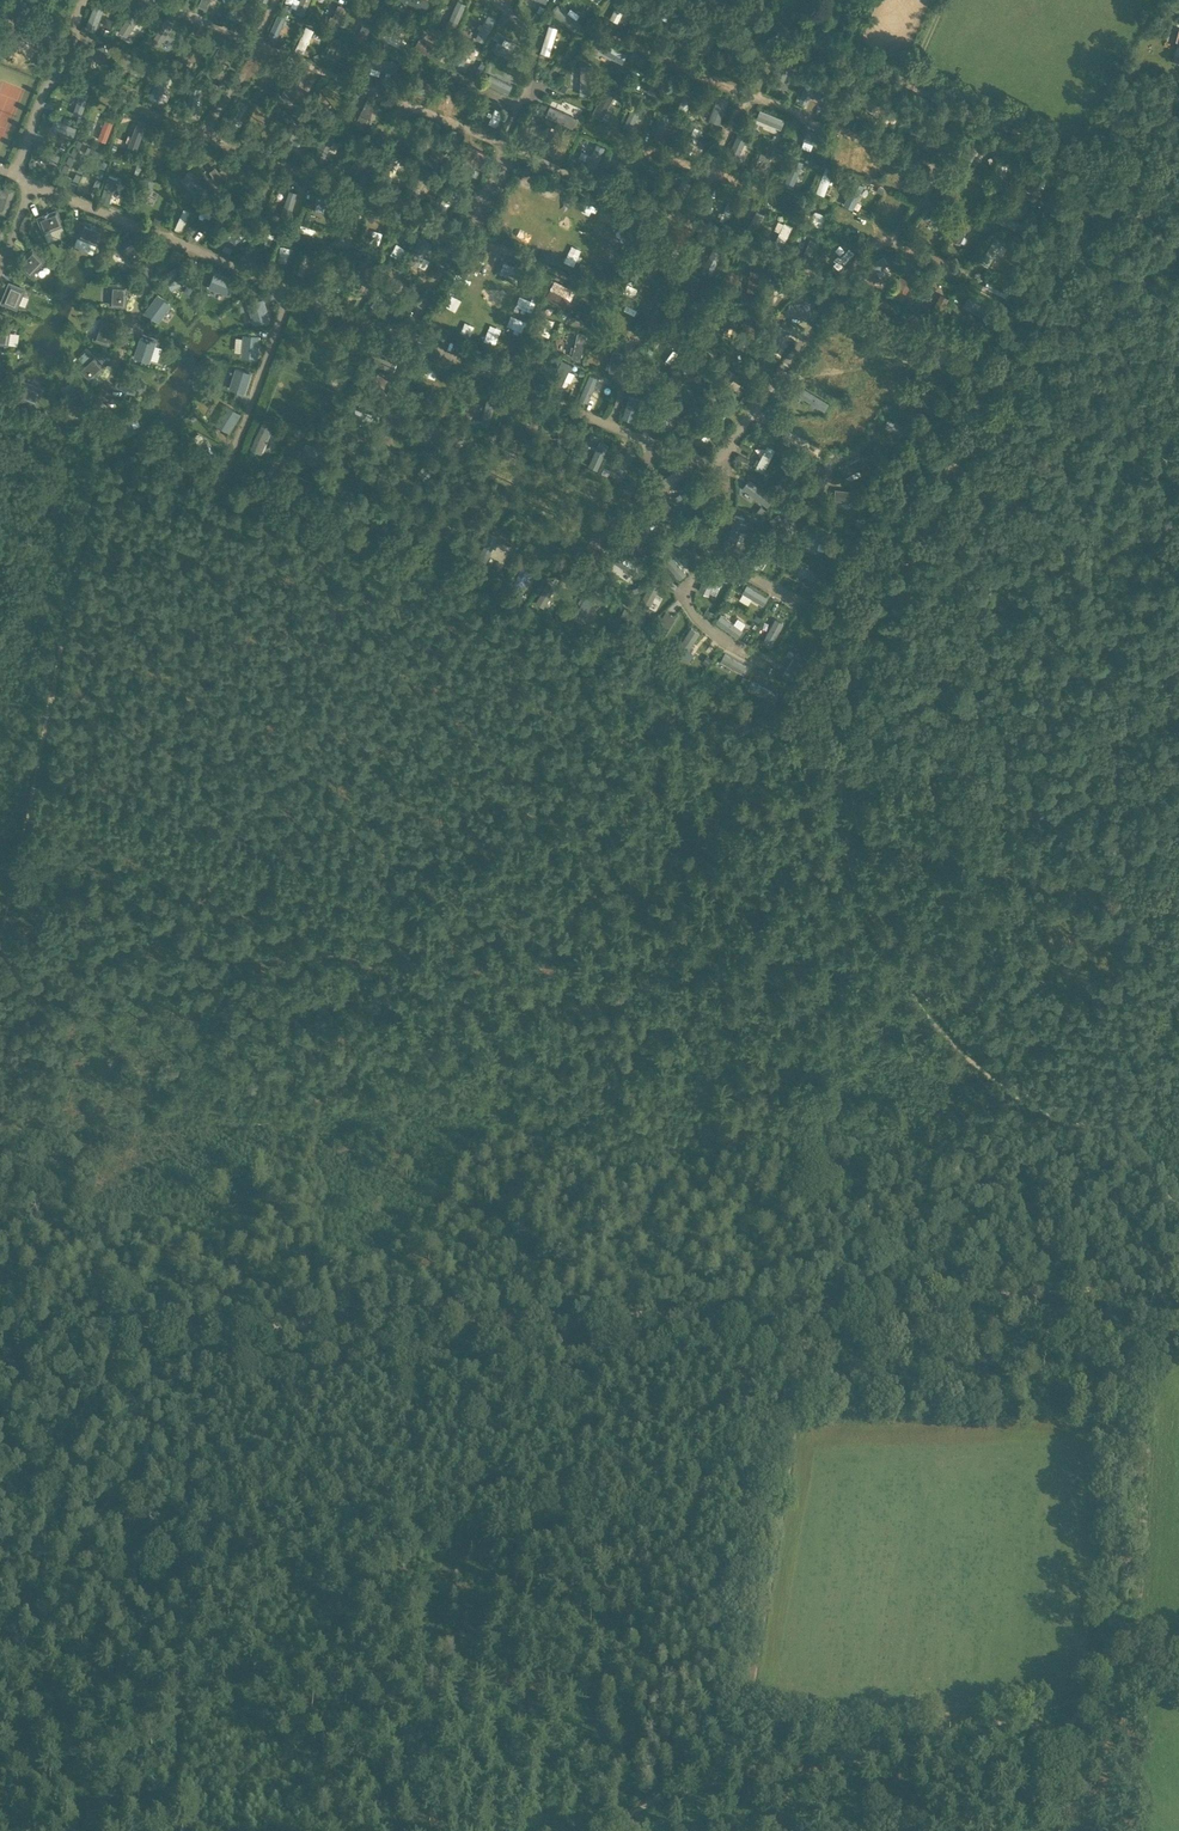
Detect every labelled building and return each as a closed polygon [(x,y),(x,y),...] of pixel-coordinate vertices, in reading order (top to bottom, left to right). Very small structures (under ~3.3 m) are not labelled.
[(96,0),(85,28),(95,32),(106,4),(96,0)] [(198,6),(207,10),(211,0),(201,0),(198,6)] [(229,17),(236,20),(245,2),(240,0),(238,0),(229,17)] [(295,12),(304,16),(311,0),(301,0),(295,12)] [(398,0),(423,10),(426,0),(398,0)] [(458,0),(448,23),(456,27),(466,4),(458,0)] [(610,18),(618,23),(630,0),(620,0),(610,18)] [(339,5),(329,26),(336,29),(346,8),(339,5)] [(558,5),(551,13),(577,33),(583,24),(558,5)] [(132,10),(120,29),(126,33),(138,14),(132,10)] [(279,13),(269,36),(277,39),(287,16),(279,13)] [(642,14),(636,25),(645,30),(649,23),(654,25),(658,18),(653,16),(652,18),(651,18),(642,14)] [(368,15),(357,37),(363,40),(374,19),(368,15)] [(489,15),(475,38),(484,43),(497,20),(489,15)] [(166,19),(152,41),(159,46),(173,24),(166,19)] [(674,20),(663,43),(671,47),(682,24),(674,20)] [(549,25),(540,52),(548,55),(557,28),(549,25)] [(306,26),(295,50),(303,54),(314,30),(306,26)] [(704,28),(692,53),(701,57),(712,32),(704,28)] [(383,30),(379,37),(403,49),(406,41),(383,30)] [(496,31),(493,38),(497,40),(501,33),(496,31)] [(730,37),(720,63),(728,67),(738,40),(730,37)] [(420,38),(416,47),(438,58),(443,49),(420,38)] [(334,39),(327,56),(334,60),(342,43),(334,39)] [(188,40),(175,62),(184,68),(197,46),(188,40)] [(603,42),(599,50),(622,63),(626,55),(603,42)] [(498,43),(494,51),(519,64),(523,56),(498,43)] [(463,44),(454,63),(461,66),(470,48),(463,44)] [(104,45),(80,55),(83,63),(108,53),(104,45)] [(218,49),(206,71),(215,76),(227,54),(218,49)] [(756,52),(746,76),(754,80),(764,55),(756,52)] [(123,56),(119,65),(143,76),(147,67),(123,56)] [(374,58),(372,67),(396,74),(398,65),(374,58)] [(783,61),(773,85),(782,88),(792,65),(783,61)] [(580,65),(579,95),(590,96),(591,66),(580,65)] [(290,70),(281,98),(292,101),(301,74),(290,70)] [(271,71),(261,94),(268,97),(278,74),(271,71)] [(161,72),(148,98),(158,103),(171,76),(161,72)] [(414,73),(411,81),(418,84),(431,91),(435,83),(414,73)] [(657,73),(648,92),(656,96),(665,76),(657,73)] [(490,75),(485,84),(507,94),(512,85),(490,75)] [(807,80),(799,100),(807,104),(816,84),(807,80)] [(331,82),(321,89),(337,109),(346,102),(331,82)] [(688,87),(677,109),(686,113),(697,91),(688,87)] [(190,88),(186,114),(196,115),(200,89),(190,88)] [(844,88),(833,114),(841,117),(852,92),(844,88)] [(606,89),(592,114),(603,120),(616,95),(606,89)] [(80,91),(73,113),(81,116),(88,94),(80,91)] [(718,96),(709,120),(720,125),(730,101),(718,96)] [(368,99),(355,124),(365,130),(379,105),(368,99)] [(237,100),(226,121),(233,125),(245,104),(237,100)] [(504,119),(508,111),(490,102),(486,110),(504,119)] [(874,102),(871,111),(896,117),(898,108),(874,102)] [(634,103),(624,128),(632,131),(642,107),(634,103)] [(549,106),(545,116),(572,128),(576,118),(549,106)] [(264,109),(252,130),(260,134),(272,113),(264,109)] [(761,110),(757,119),(782,129),(785,120),(761,110)] [(663,115),(653,138),(662,142),(672,119),(663,115)] [(107,117),(98,139),(106,142),(114,120),(107,117)] [(524,118),(513,140),(522,145),(533,122),(524,118)] [(54,120),(51,128),(74,136),(76,128),(54,120)] [(549,123),(546,129),(552,132),(555,126),(549,123)] [(136,125),(129,148),(137,151),(145,128),(136,125)] [(290,125),(282,148),(291,152),(299,128),(290,125)] [(694,127),(682,150),(690,154),(702,131),(694,127)] [(156,129),(151,136),(170,147),(174,139),(156,129)] [(807,130),(803,140),(830,150),(834,140),(807,130)] [(920,130),(919,140),(947,142),(947,131),(920,130)] [(556,131),(546,153),(554,156),(564,135),(556,131)] [(327,134),(314,159),(323,163),(335,138),(327,134)] [(737,135),(727,159),(736,162),(746,139),(737,135)] [(359,143),(352,167),(361,170),(368,146),(359,143)] [(848,144),(844,153),(870,165),(874,155),(848,144)] [(597,145),(588,167),(597,170),(606,148),(597,145)] [(466,146),(462,155),(485,164),(489,156),(466,146)] [(38,148),(34,157),(57,165),(60,156),(38,148)] [(756,165),(753,171),(763,175),(770,157),(760,153),(756,165)] [(393,157),(383,180),(391,184),(401,161),(393,157)] [(622,157),(611,181),(621,185),(632,161),(622,157)] [(795,160),(784,186),(792,189),(803,163),(795,160)] [(232,162),(213,177),(218,184),(238,170),(232,162)] [(1034,166),(1023,190),(1033,194),(1043,170),(1034,166)] [(826,169),(817,192),(825,195),(834,172),(826,169)] [(191,170),(185,176),(201,192),(207,186),(191,170)] [(422,174),(411,195),(419,199),(430,178),(422,174)] [(109,176),(100,202),(109,205),(118,179),(109,176)] [(890,188),(906,191),(909,179),(892,176),(890,188)] [(146,177),(137,197),(146,201),(154,181),(146,177)] [(682,181),(673,199),(681,203),(691,185),(682,181)] [(854,181),(844,203),(853,207),(863,185),(854,181)] [(451,184),(440,206),(448,210),(459,188),(451,184)] [(0,205),(0,212),(8,215),(16,190),(6,187),(0,205)] [(289,191),(281,216),(290,219),(298,194),(289,191)] [(882,194),(872,216),(879,219),(890,198),(882,194)] [(318,196),(316,204),(340,210),(342,201),(318,196)] [(585,200),(584,208),(593,209),(594,201),(585,200)] [(729,201),(722,215),(730,219),(737,205),(729,201)] [(184,208),(175,229),(182,233),(192,211),(184,208)] [(807,212),(808,219),(819,216),(817,209),(807,212)] [(43,217),(40,219),(45,233),(64,225),(62,221),(63,221),(61,215),(60,216),(58,211),(51,214),(50,213),(43,216),(43,217)] [(352,211),(340,234),(348,239),(360,215),(352,211)] [(758,211),(748,230),(755,234),(765,215),(758,211)] [(933,212),(929,219),(946,228),(950,222),(933,212)] [(997,220),(1008,222),(1009,216),(998,214),(997,220)] [(89,222),(85,221),(79,235),(98,242),(100,238),(103,233),(102,232),(103,228),(96,225),(96,224),(89,221),(89,222)] [(262,223),(254,247),(264,250),(272,227),(262,223)] [(784,223),(775,242),(783,246),(792,227),(784,223)] [(960,223),(952,240),(960,244),(968,227),(960,223)] [(656,228),(647,231),(652,250),(661,248),(656,228)] [(994,238),(980,262),(988,267),(1002,243),(994,238)] [(135,242),(133,239),(121,247),(132,264),(136,261),(137,262),(141,258),(141,257),(145,255),(140,248),(141,248),(136,241),(135,242)] [(810,239),(801,259),(810,263),(819,243),(810,239)] [(424,240),(410,263),(418,267),(432,245),(424,240)] [(282,246),(280,258),(295,260),(297,248),(282,246)] [(849,248),(834,264),(839,269),(854,253),(849,248)] [(704,260),(702,265),(711,270),(721,253),(714,249),(707,262),(704,260)] [(22,261),(19,264),(30,274),(44,260),(41,257),(41,256),(37,252),(36,253),(33,250),(27,255),(27,254),(21,260),(22,261)] [(172,250),(169,256),(180,261),(183,255),(172,250)] [(305,252),(296,273),(304,276),(312,255),(305,252)] [(883,256),(861,271),(866,279),(888,264),(883,256)] [(359,261),(352,285),(361,288),(368,263),(359,261)] [(503,262),(500,272),(525,281),(529,272),(503,262)] [(182,266),(163,277),(172,291),(190,280),(182,266)] [(678,268),(675,275),(697,287),(701,280),(678,268)] [(750,270),(747,292),(756,293),(759,271),(750,270)] [(215,273),(209,288),(229,297),(235,281),(215,273)] [(773,276),(770,285),(794,292),(797,283),(773,276)] [(899,276),(889,298),(896,302),(907,280),(899,276)] [(544,298),(542,301),(547,304),(549,301),(564,309),(574,289),(554,278),(543,298),(544,298)] [(10,281),(2,301),(17,307),(25,287),(10,281)] [(988,281),(984,287),(1006,298),(1009,291),(988,281)] [(127,289),(127,285),(112,285),(111,304),(116,305),(122,306),(122,305),(127,305),(127,297),(128,297),(128,289),(127,289)] [(377,294),(371,306),(381,311),(387,300),(377,294)] [(940,295),(930,314),(939,318),(949,299),(940,295)] [(157,296),(144,313),(158,323),(171,306),(157,296)] [(968,298),(963,306),(987,320),(991,312),(968,298)] [(264,300),(248,304),(254,325),(270,320),(264,300)] [(619,302),(612,317),(627,324),(634,309),(619,302)] [(720,302),(714,324),(721,326),(727,304),(720,302)] [(790,303),(786,312),(809,320),(812,312),(790,303)] [(753,306),(742,306),(743,339),(754,338),(753,306)] [(114,329),(116,325),(101,320),(95,339),(99,340),(99,341),(105,343),(105,342),(109,344),(112,336),(113,336),(116,329),(114,329)] [(883,320),(880,328),(894,333),(893,336),(898,338),(899,335),(903,337),(906,329),(883,320)] [(7,344),(10,325),(5,324),(5,323),(0,322),(0,343),(7,344)] [(779,327),(770,347),(779,351),(788,330),(779,327)] [(578,333),(572,359),(580,361),(587,335),(578,333)] [(243,335),(242,357),(258,358),(260,337),(243,335)] [(140,338),(134,358),(150,363),(156,343),(140,338)] [(532,371),(544,346),(533,341),(521,365),(532,371)] [(613,352),(609,372),(618,374),(622,354),(613,352)] [(691,352),(679,371),(694,381),(697,376),(693,373),(702,359),(691,352)] [(372,355),(369,363),(393,372),(396,364),(372,355)] [(99,370),(102,368),(92,357),(77,370),(80,373),(80,374),(84,378),(88,381),(93,376),(94,377),(100,371),(99,370)] [(562,361),(552,385),(562,390),(572,365),(562,361)] [(639,362),(635,371),(659,381),(663,372),(639,362)] [(236,367),(229,388),(245,393),(252,372),(241,369),(236,367)] [(125,369),(119,389),(135,394),(141,374),(125,369)] [(728,370),(715,389),(723,394),(735,375),(728,370)] [(590,375),(581,398),(589,402),(599,379),(590,375)] [(22,380),(16,395),(36,403),(42,388),(22,380)] [(793,398),(803,403),(805,400),(822,410),(827,401),(801,386),(793,398)] [(83,406),(87,405),(81,391),(63,399),(65,403),(64,403),(66,409),(67,408),(69,413),(76,409),(77,411),(84,407),(83,406)] [(907,394),(904,402),(928,412),(931,404),(907,394)] [(628,396),(622,416),(629,418),(633,405),(637,406),(638,401),(635,400),(635,398),(628,396)] [(488,397),(481,425),(490,428),(497,400),(488,397)] [(710,399),(706,405),(723,419),(728,413),(710,399)] [(659,400),(658,426),(667,426),(668,400),(659,400)] [(226,406),(215,425),(229,433),(241,415),(226,406)] [(127,411),(111,417),(119,437),(130,432),(135,430),(127,411)] [(533,413),(529,434),(538,435),(541,414),(533,413)] [(702,416),(695,430),(701,433),(709,419),(702,416)] [(888,420),(885,428),(907,437),(910,429),(888,420)] [(264,421),(251,449),(262,454),(275,426),(264,421)] [(441,421),(421,434),(425,441),(446,429),(441,421)] [(569,430),(559,431),(561,457),(571,456),(569,430)] [(205,438),(187,449),(196,464),(214,452),(208,442),(205,438)] [(599,442),(588,468),(597,472),(608,446),(599,442)] [(306,444),(302,454),(327,464),(331,454),(306,444)] [(756,459),(754,465),(756,466),(754,469),(763,473),(775,450),(767,446),(765,448),(762,455),(759,461),(756,459)] [(627,450),(615,474),(624,478),(635,454),(627,450)] [(247,454),(244,461),(250,464),(253,456),(247,454)] [(421,475),(419,477),(425,483),(444,462),(438,456),(427,468),(421,475)] [(862,457),(840,469),(844,477),(866,465),(862,457)] [(795,461),(777,484),(785,491),(805,466),(795,461)] [(269,466),(258,490),(267,494),(278,469),(269,466)] [(380,467),(375,492),(385,494),(390,469),(380,467)] [(678,467),(656,482),(662,490),(683,475),(678,467)] [(289,473),(285,482),(308,492),(312,483),(289,473)] [(690,481),(683,488),(703,508),(710,502),(690,481)] [(748,481),(742,488),(767,507),(773,499),(748,481)] [(835,490),(834,501),(862,504),(863,493),(835,490)] [(480,494),(470,510),(476,514),(487,498),(480,494)] [(654,500),(650,507),(672,517),(676,510),(654,500)] [(760,507),(756,513),(762,517),(766,512),(760,507)] [(390,508),(378,534),(387,538),(399,513),(390,508)] [(583,511),(580,517),(596,527),(600,520),(583,511)] [(689,515),(679,541),(688,544),(698,519),(689,515)] [(735,515),(727,540),(736,543),(741,529),(744,530),(746,526),(742,525),(744,518),(735,515)] [(778,516),(769,521),(781,543),(790,538),(778,516)] [(811,523),(806,549),(816,551),(821,525),(811,523)] [(631,525),(626,533),(647,545),(651,537),(631,525)] [(448,526),(443,531),(458,546),(463,541),(448,526)] [(490,534),(478,561),(487,564),(498,538),(490,534)] [(763,541),(750,564),(758,569),(771,546),(763,541)] [(671,544),(666,548),(671,553),(675,549),(671,544)] [(668,553),(661,559),(680,581),(687,574),(668,553)] [(620,554),(614,564),(639,579),(645,569),(620,554)] [(496,562),(493,569),(500,573),(504,566),(496,562)] [(712,563),(700,591),(709,595),(721,568),(712,563)] [(802,565),(798,574),(822,584),(826,575),(802,565)] [(521,568),(513,588),(522,592),(530,572),(521,568)] [(838,577),(826,597),(834,602),(846,582),(838,577)] [(655,578),(641,605),(649,609),(663,582),(655,578)] [(548,581),(537,602),(544,607),(556,586),(548,581)] [(746,586),(742,594),(763,607),(768,599),(746,586)] [(589,592),(575,618),(583,623),(597,596),(589,592)] [(625,609),(621,616),(642,628),(646,620),(625,609)] [(706,611),(704,616),(711,619),(713,613),(706,611)] [(666,613),(655,631),(663,636),(674,618),(666,613)] [(721,615),(715,623),(738,639),(743,631),(721,615)] [(775,620),(762,643),(771,647),(783,624),(775,620)] [(691,627),(674,655),(682,660),(700,633),(691,627)] [(797,653),(783,677),(791,682),(805,658),(797,653)] [(725,654),(720,662),(742,674),(746,666),(725,654)] [(706,656),(702,663),(708,667),(712,660),(706,656)] [(752,682),(748,690),(771,702),(775,693),(752,682)]
